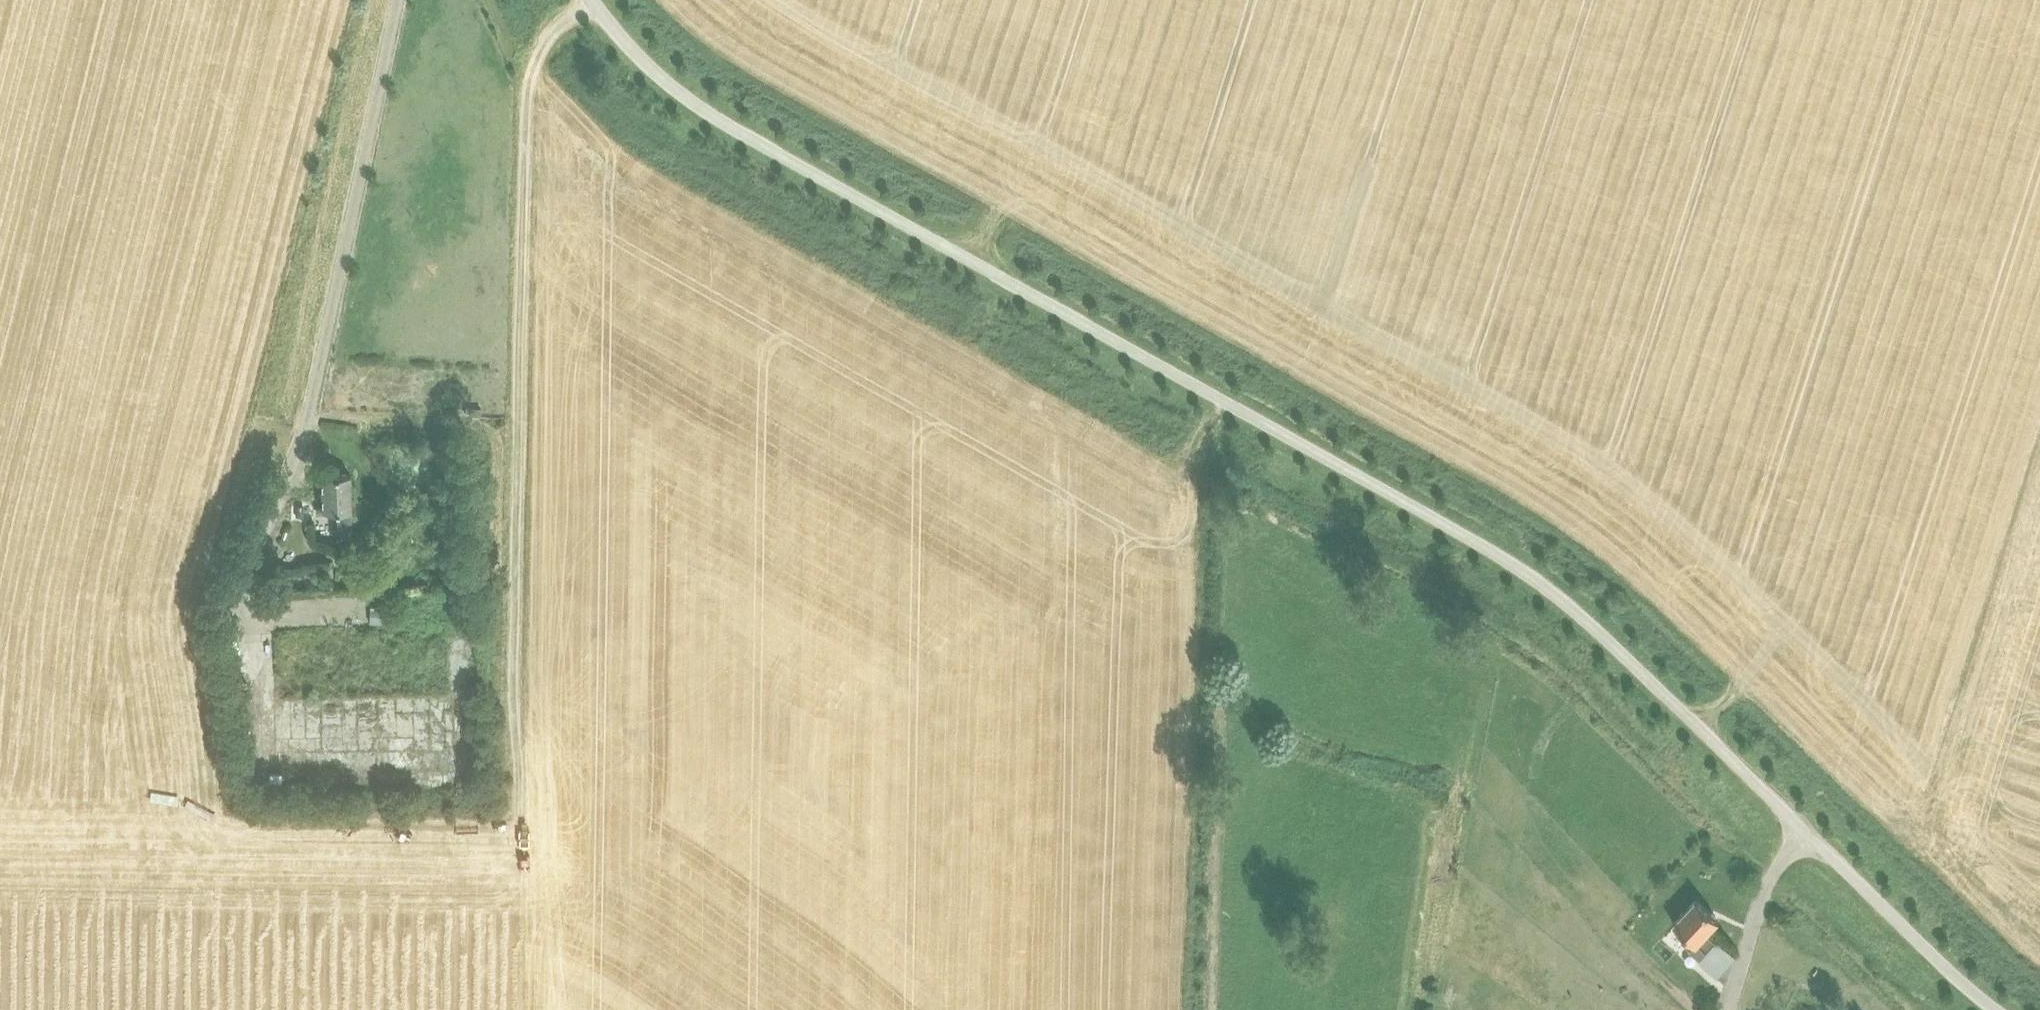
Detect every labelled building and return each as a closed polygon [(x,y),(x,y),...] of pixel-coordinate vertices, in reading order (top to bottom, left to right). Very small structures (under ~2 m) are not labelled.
[(351,473),(321,474),(322,510),(337,509),(338,530),(352,529),(351,473)] [(380,606),(367,606),(367,622),(380,623),(380,606)] [(1696,899),(1673,923),(1695,943),(1689,950),(1699,959),(1716,941),(1706,931),(1718,919),(1696,899)]
